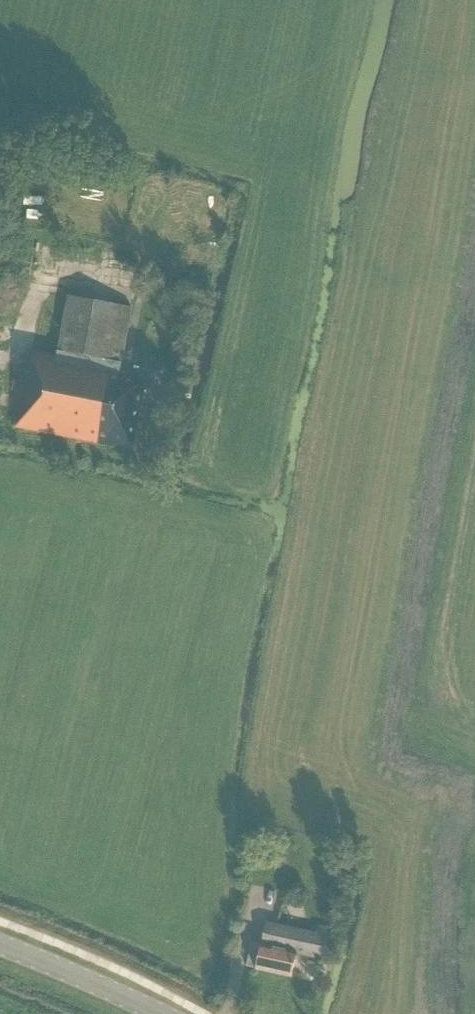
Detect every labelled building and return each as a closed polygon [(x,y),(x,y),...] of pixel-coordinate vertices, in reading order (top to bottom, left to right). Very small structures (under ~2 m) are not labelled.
[(115,444),(133,447),(146,379),(127,376),(128,374),(119,373),(131,308),(67,296),(56,356),(33,352),(29,372),(25,372),(14,427),(114,446),(115,444)] [(297,954),(323,960),(330,928),(318,926),(316,933),(267,922),(262,945),(253,943),(248,966),(257,968),(257,969),(292,976),(297,954)]
